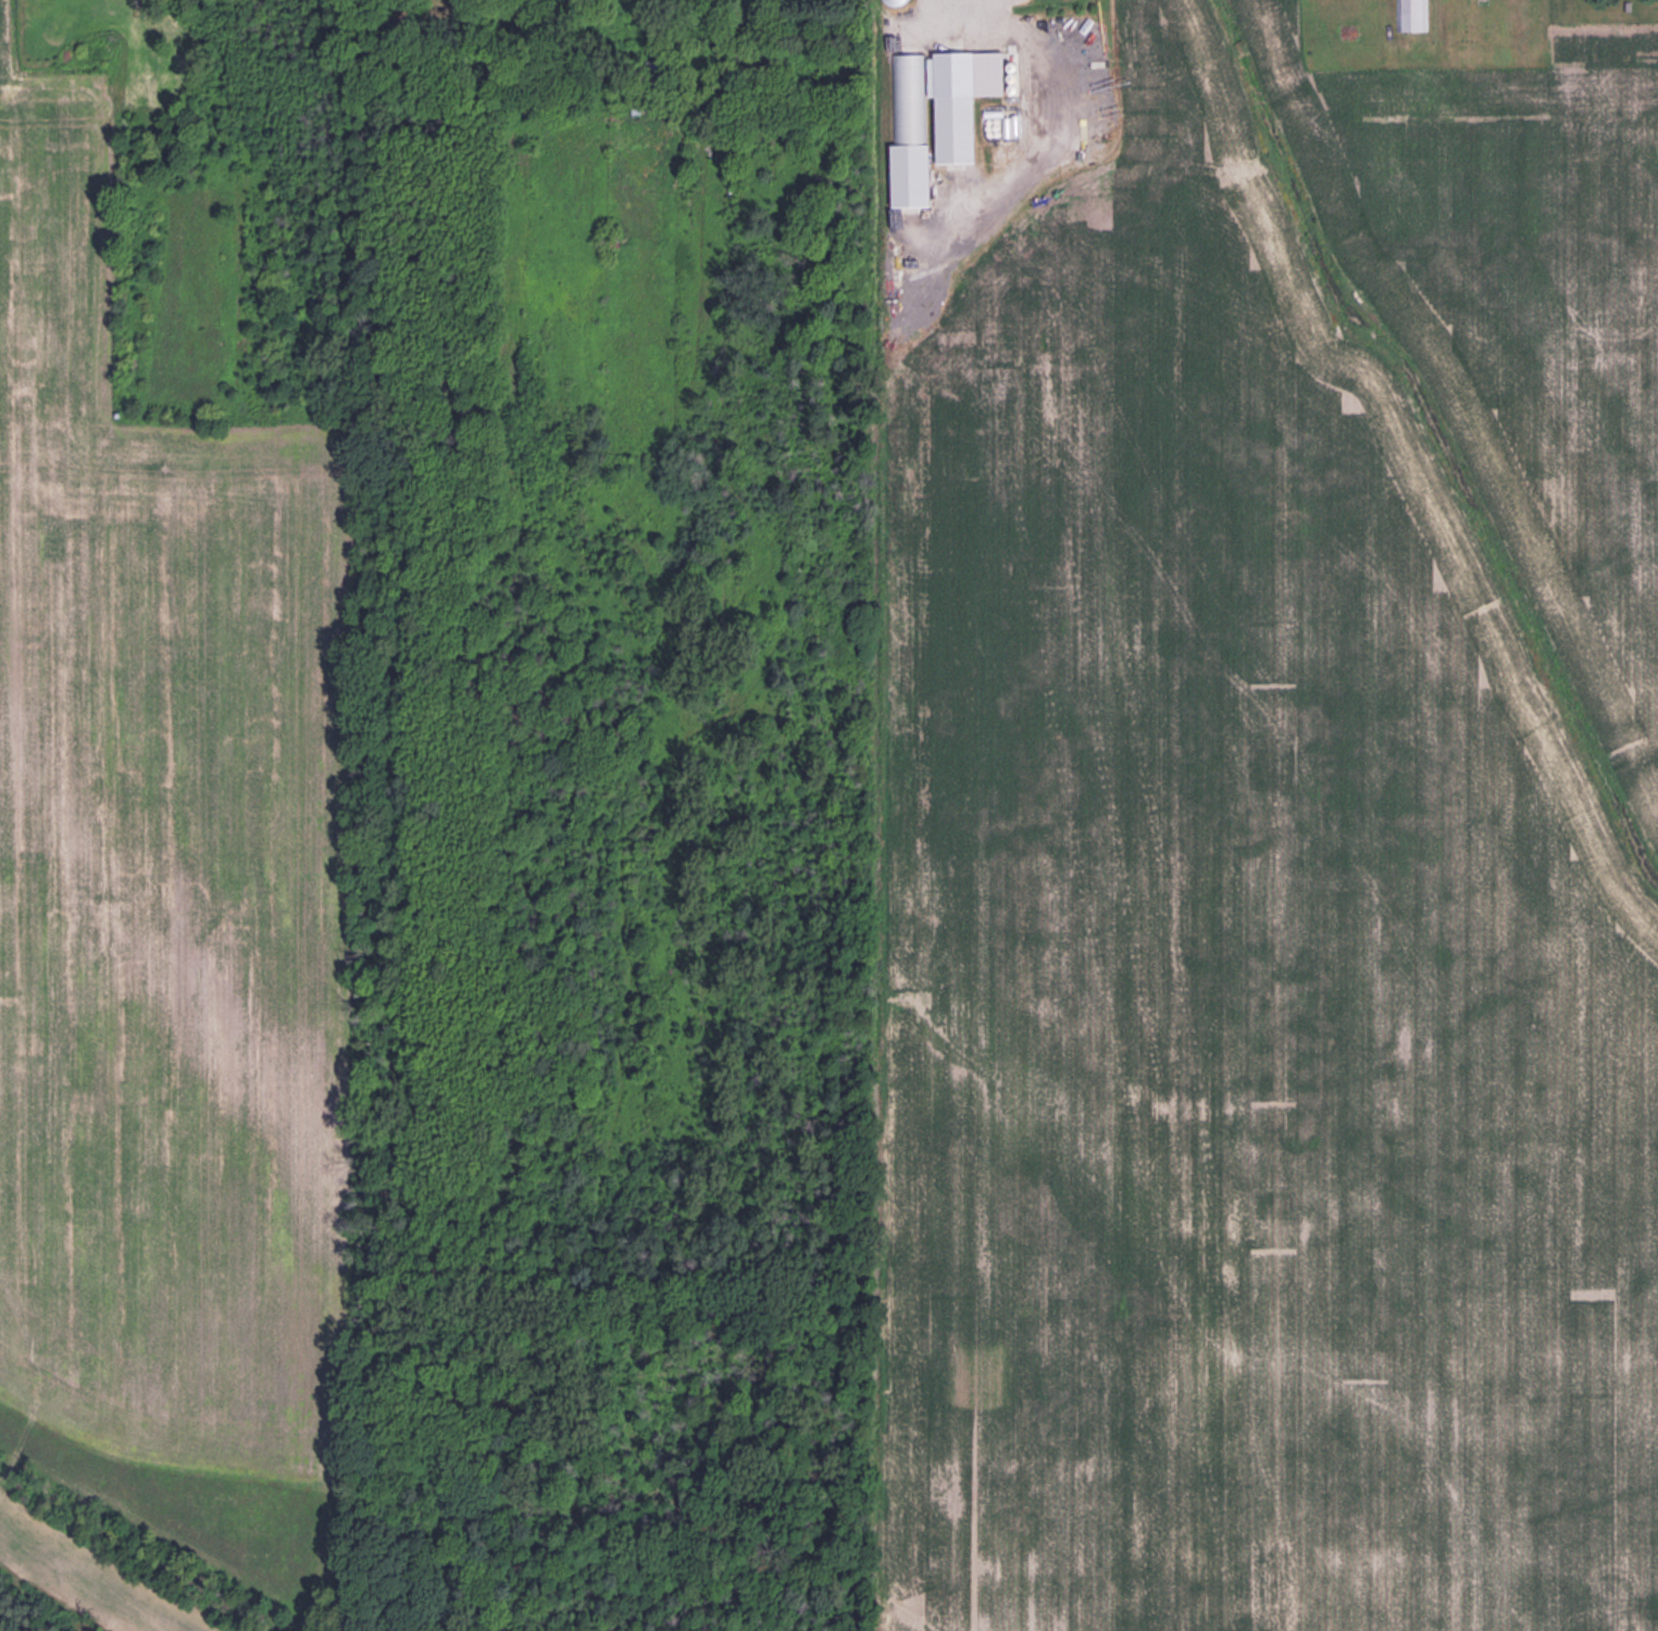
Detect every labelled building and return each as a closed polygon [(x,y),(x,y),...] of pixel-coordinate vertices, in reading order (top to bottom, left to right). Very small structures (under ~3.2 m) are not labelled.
[(1399,32),(1427,32),(1427,0),(1399,0),(1399,32)] [(975,165),(975,98),(1004,97),(1004,54),(935,54),(936,165),(975,165)] [(925,55),(891,56),(892,148),(926,148),(925,55)]
